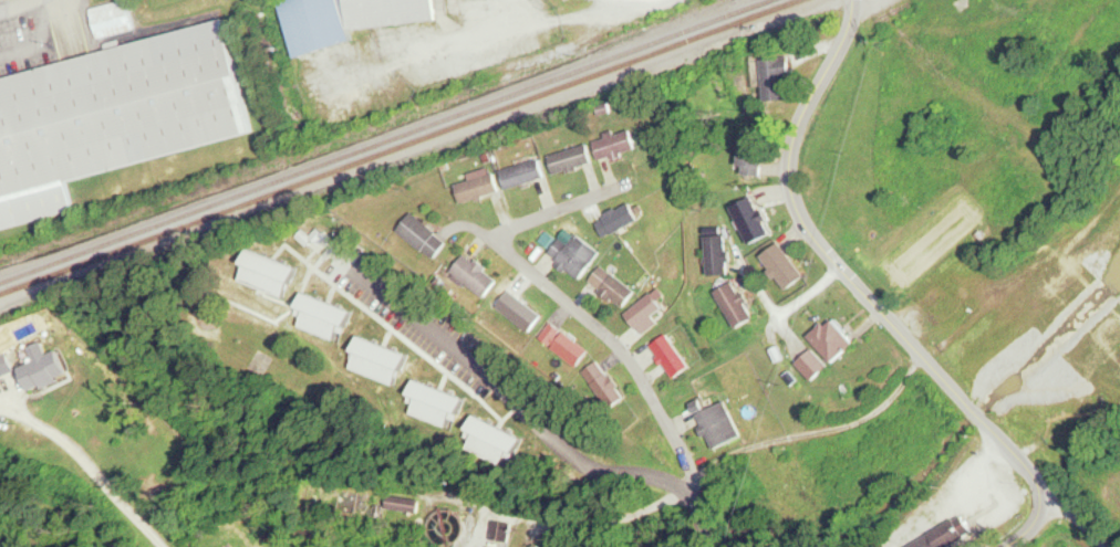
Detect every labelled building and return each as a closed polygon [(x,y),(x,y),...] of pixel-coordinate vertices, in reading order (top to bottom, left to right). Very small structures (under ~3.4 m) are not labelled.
[(134,30),(127,0),(126,0),(90,9),(97,39),(134,30)] [(283,2),(290,0),(435,0),(438,21),(400,25),(421,91),(321,123),(283,2)] [(77,211),(0,232),(0,80),(226,21),(257,133),(70,182),(77,211)] [(765,58),(766,101),(790,101),(790,57),(765,58)] [(640,149),(633,129),(595,141),(601,162),(640,149)] [(764,135),(743,135),(743,175),(763,176),(764,135)] [(556,176),(595,163),(589,144),(550,157),(556,176)] [(508,189),(547,177),(541,159),(502,171),(508,189)] [(501,194),(496,174),(458,184),(462,203),(501,194)] [(734,207),(753,244),(772,234),(754,197),(734,207)] [(605,237),(641,223),(634,204),(598,218),(605,237)] [(450,245),(415,212),(399,229),(434,262),(450,245)] [(602,251),(576,234),(570,244),(561,238),(549,256),(584,279),(602,251)] [(711,277),(730,275),(726,236),(707,238),(711,277)] [(762,256),(788,291),(806,277),(780,243),(762,256)] [(291,298),(301,265),(251,250),(240,283),(291,298)] [(501,280),(467,254),(452,272),(486,299),(501,280)] [(625,309),(638,293),(603,265),(590,281),(625,309)] [(718,293),(740,329),(757,319),(735,283),(718,293)] [(531,334),(544,317),(511,290),(497,307),(531,334)] [(628,316),(648,335),(661,321),(657,318),(667,307),(651,292),(628,316)] [(357,310),(306,293),(295,327),(345,344),(357,310)] [(810,337),(836,362),(857,341),(835,319),(828,326),(824,323),(810,337)] [(540,339),(579,368),(591,351),(552,322),(540,339)] [(675,380),(692,369),(669,334),(653,345),(675,380)] [(413,355),(362,336),(350,369),(401,388),(413,355)] [(799,364),(816,381),(831,366),(814,349),(799,364)] [(469,399),(418,380),(406,413),(457,432),(469,399)] [(743,438),(727,401),(708,409),(704,399),(693,404),(713,451),(743,438)] [(527,439),(478,415),(466,441),(515,464),(527,439)] [(375,518),(378,493),(303,483),(300,508),(375,518)] [(389,507),(420,515),(423,503),(392,495),(389,507)] [(963,517),(907,546),(950,546),(973,534),(963,517)]
